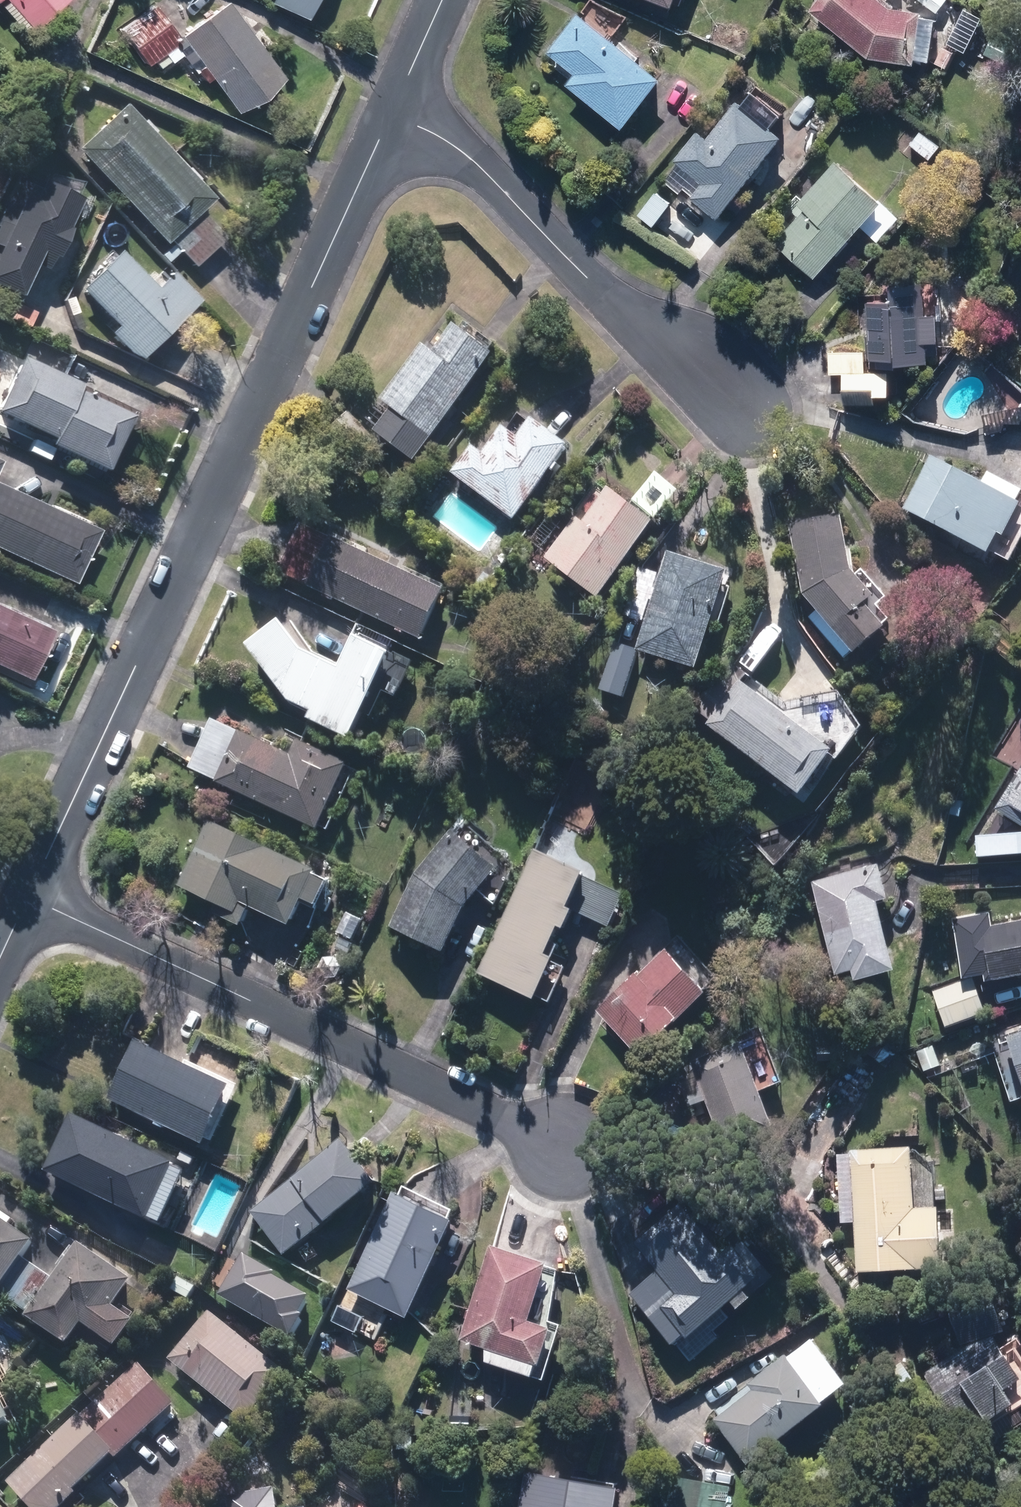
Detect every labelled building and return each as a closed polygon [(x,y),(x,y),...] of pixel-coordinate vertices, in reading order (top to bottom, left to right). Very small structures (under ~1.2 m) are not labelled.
[(21,36),(60,0),(0,0),(0,13),(21,36)] [(265,3),(302,20),(311,0),(266,0),(265,3)] [(678,12),(683,0),(647,0),(678,12)] [(879,0),(824,0),(811,16),(869,60),(933,65),(936,20),(902,17),(879,0)] [(281,78),(223,1),(177,36),(234,113),(281,78)] [(574,76),(564,87),(618,132),(660,81),(579,14),(546,54),(574,76)] [(758,87),(742,106),(738,104),(706,143),(697,135),(674,163),(677,166),(664,182),(680,195),(682,193),(689,198),(717,222),(784,142),(769,129),(785,110),(758,87)] [(211,202),(122,108),(75,152),(164,246),(211,202)] [(918,132),(907,147),(928,162),(939,147),(918,132)] [(810,280),(861,227),(877,243),(899,220),(873,196),(838,161),(797,203),(807,212),(774,245),(810,280)] [(20,177),(0,220),(0,297),(21,307),(71,200),(20,177)] [(152,293),(117,256),(77,293),(113,331),(106,337),(133,365),(198,305),(170,276),(152,293)] [(927,371),(928,344),(938,344),(939,317),(928,316),(929,287),(890,287),(890,304),(869,303),(868,352),(867,369),(927,371)] [(495,361),(453,332),(437,355),(423,344),(381,404),(390,410),(373,434),(421,467),(495,361)] [(888,408),(888,375),(867,374),(867,369),(868,352),(828,351),(827,376),(843,376),(842,407),(888,408)] [(44,442),(41,448),(99,475),(125,420),(73,396),(76,388),(14,361),(0,393),(0,422),(44,442)] [(981,417),(988,438),(1020,428),(1020,420),(1016,406),(981,417)] [(513,524),(572,452),(535,421),(518,442),(506,432),(485,456),(475,448),(453,475),(513,524)] [(946,535),(941,545),(979,563),(983,554),(991,558),(1011,568),(1020,548),(1020,506),(1017,504),(1020,496),(1020,493),(987,476),(982,487),(929,461),(902,514),(946,535)] [(598,603),(655,527),(681,492),(656,474),(630,508),(611,495),(587,528),(576,520),(544,563),(598,603)] [(72,587),(96,535),(0,490),(0,553),(72,587)] [(803,599),(816,615),(810,621),(847,663),(853,657),(857,661),(896,627),(855,581),(846,520),(792,529),(803,599)] [(301,525),(278,576),(423,640),(445,589),(301,525)] [(731,573),(670,553),(637,654),(699,674),(731,573)] [(0,612),(0,674),(26,686),(50,635),(0,612)] [(415,663),(393,652),(358,635),(341,671),(319,661),(288,619),(248,648),(289,705),(312,715),(307,725),(349,744),(362,717),(371,721),(382,697),(397,703),(415,663)] [(623,702),(637,654),(613,647),(598,694),(623,702)] [(863,730),(840,695),(783,704),(747,675),(705,726),(803,804),(863,730)] [(352,770),(295,742),(288,755),(212,718),(188,768),(321,833),(352,770)] [(995,814),(1020,830),(1020,774),(995,814)] [(174,885),(212,904),(208,913),(238,929),(247,910),(289,931),(303,903),(312,908),(326,879),(208,818),(174,885)] [(499,873),(460,831),(414,875),(391,929),(446,951),(465,905),(499,873)] [(565,966),(550,960),(570,914),(609,931),(623,897),(584,881),(588,873),(534,850),(493,945),(478,979),(547,1008),(565,966)] [(883,930),(877,907),(888,904),(879,867),(853,874),(812,885),(837,979),(851,976),(854,986),(895,976),(883,930)] [(367,920),(347,911),(336,933),(356,943),(367,920)] [(982,931),(991,984),(1020,979),(1020,924),(982,931)] [(636,1058),(706,996),(693,981),(667,951),(597,1014),(636,1058)] [(984,1016),(973,978),(933,990),(945,1028),(969,1021),(984,1016)] [(1004,1039),(1020,1089),(1020,1034),(1004,1039)] [(763,1035),(741,1043),(689,1063),(717,1136),(769,1116),(760,1092),(782,1083),(763,1035)] [(137,1043),(109,1101),(206,1148),(234,1089),(137,1043)] [(73,1112),(45,1172),(149,1220),(177,1161),(73,1112)] [(376,1185),(342,1141),(249,1212),(284,1257),(376,1185)] [(938,1268),(936,1207),(913,1208),(911,1149),(852,1151),(856,1270),(938,1268)] [(375,1340),(388,1312),(407,1320),(453,1222),(393,1193),(353,1278),(333,1321),(375,1340)] [(718,1311),(730,1301),(736,1309),(765,1286),(750,1267),(723,1234),(709,1245),(676,1205),(631,1242),(657,1274),(630,1296),(689,1367),(723,1339),(715,1329),(725,1320),(718,1311)] [(29,1317),(25,1323),(65,1349),(81,1325),(117,1349),(134,1324),(114,1310),(132,1282),(76,1245),(52,1282),(20,1261),(30,1247),(0,1227),(0,1298),(29,1317)] [(559,1326),(550,1324),(557,1271),(547,1268),(549,1263),(491,1246),(461,1341),(490,1350),(485,1364),(542,1381),(559,1326)] [(310,1304),(275,1285),(279,1278),(242,1257),(234,1271),(218,1302),(290,1341),(310,1304)] [(1004,1330),(988,1299),(949,1319),(965,1350),(924,1372),(938,1399),(962,1386),(980,1422),(1020,1401),(1020,1363),(1004,1330)] [(286,1376),(208,1312),(166,1364),(244,1427),(286,1376)] [(807,1338),(745,1386),(751,1393),(713,1423),(745,1465),(845,1387),(807,1338)] [(139,1366),(6,1486),(25,1506),(62,1506),(175,1405),(139,1366)] [(9,1424),(0,1404),(0,1428),(9,1424)] [(517,1506),(615,1506),(618,1487),(522,1472),(517,1506)] [(659,1506),(723,1506),(727,1486),(663,1476),(659,1506)] [(275,1495),(230,1502),(231,1506),(276,1506),(275,1495)]
